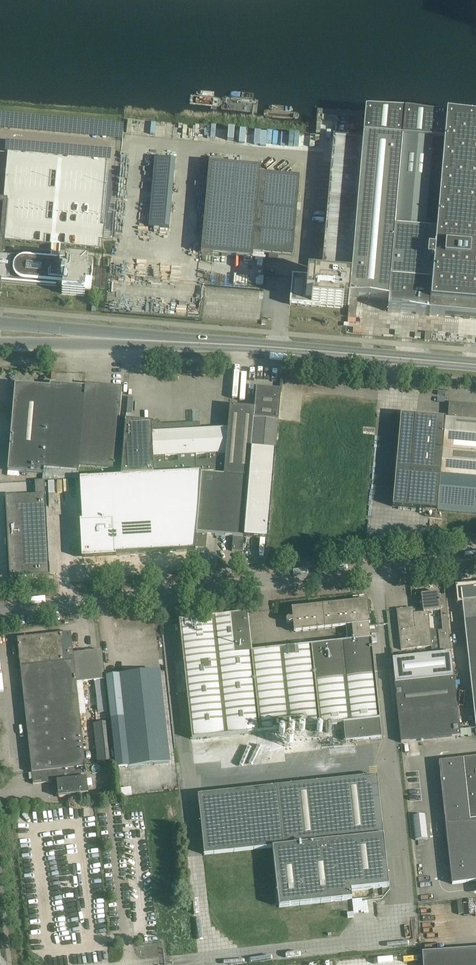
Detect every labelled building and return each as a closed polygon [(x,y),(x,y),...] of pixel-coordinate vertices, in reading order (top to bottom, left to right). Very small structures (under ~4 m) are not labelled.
[(348,317),(356,317),(357,299),(388,302),(387,312),(429,315),(471,319),(475,319),(475,122),(365,114),(363,140),(349,298),(349,307),(348,317)] [(292,277),(290,306),(320,308),(320,306),(343,308),(343,306),(349,307),(349,298),(363,140),(333,138),(322,271),(325,272),(324,279),(313,279),(313,281),(309,280),(309,278),(292,277)] [(171,227),(175,159),(154,158),(150,226),(171,227)] [(260,168),(209,163),(201,254),(252,258),(253,252),(292,256),(299,176),(260,172),(260,168)] [(94,262),(87,264),(64,262),(64,265),(59,264),(59,261),(0,256),(0,288),(0,287),(1,283),(57,287),(57,284),(63,285),(62,294),(85,296),(85,289),(91,289),(92,279),(91,279),(92,275),(93,268),(95,267),(94,262)] [(52,400),(53,385),(50,384),(50,387),(15,384),(8,471),(44,474),(44,469),(50,400),(52,400)] [(85,387),(53,385),(52,400),(50,400),(44,469),(78,472),(86,384),(85,384),(85,387)] [(86,384),(78,472),(79,472),(79,467),(115,470),(122,387),(86,384)] [(253,419),(278,421),(281,391),(256,389),(254,408),(253,419)] [(406,508),(475,514),(475,406),(449,404),(449,403),(447,419),(414,416),(400,415),(392,507),(406,508)] [(224,471),(223,476),(224,476),(248,479),(251,449),(276,451),(278,421),(253,419),(254,408),(229,406),(227,428),(225,453),(225,460),(224,471)] [(162,425),(157,420),(151,423),(125,421),(121,476),(224,471),(225,460),(218,460),(218,454),(225,453),(227,428),(200,430),(200,423),(162,425)] [(243,538),(268,540),(276,451),(251,449),(248,479),(243,538)] [(82,478),(80,479),(82,521),(80,521),(82,559),(116,557),(116,555),(194,551),(195,548),(196,534),(201,474),(201,472),(102,477),(82,478)] [(196,534),(195,548),(205,549),(206,535),(219,536),(224,476),(223,476),(201,474),(196,534)] [(224,476),(219,536),(232,537),(231,551),(242,552),(243,538),(248,479),(224,476)] [(16,495),(5,496),(5,500),(6,500),(6,501),(7,512),(6,512),(7,525),(10,577),(42,575),(42,576),(50,575),(49,564),(45,494),(44,481),(44,480),(35,481),(35,495),(18,496),(16,496),(16,495)] [(460,591),(462,602),(475,727),(475,589),(460,591)] [(428,612),(440,610),(440,611),(441,611),(441,609),(447,608),(445,595),(439,596),(439,593),(428,594),(421,595),(421,598),(423,612),(413,613),(415,628),(429,627),(428,612)] [(295,632),(346,626),(367,624),(369,624),(368,619),(369,619),(368,607),(367,607),(367,602),(292,610),(293,615),(292,615),(292,619),(290,619),(288,618),(287,619),(286,621),(287,623),(289,624),(291,623),(293,623),(293,627),(294,627),(295,632)] [(447,608),(441,609),(441,611),(440,611),(442,631),(440,631),(440,630),(438,630),(438,631),(430,630),(429,627),(415,628),(413,613),(413,608),(397,610),(401,650),(431,647),(432,652),(432,653),(433,654),(434,655),(435,655),(436,655),(451,653),(447,608)] [(192,740),(260,732),(252,652),(248,613),(179,621),(192,740)] [(252,652),(260,732),(343,724),(345,742),(381,738),(371,639),(369,640),(368,626),(367,624),(346,626),(348,642),(252,652)] [(17,639),(33,784),(57,782),(58,797),(88,794),(87,778),(82,778),(81,774),(86,774),(77,683),(105,680),(102,651),(73,654),(71,633),(17,639)] [(394,684),(395,684),(454,678),(451,653),(436,655),(435,655),(434,655),(392,659),(394,684)] [(159,672),(105,677),(116,769),(169,763),(159,672)] [(454,678),(395,684),(394,684),(401,743),(461,737),(454,678)] [(114,762),(109,722),(93,724),(97,764),(114,762)] [(438,762),(452,885),(475,881),(475,758),(463,759),(438,762)] [(198,795),(204,855),(272,848),(279,907),(352,900),(351,891),(382,888),(389,887),(377,776),(198,795)] [(422,953),(423,964),(475,964),(475,949),(422,953)]
